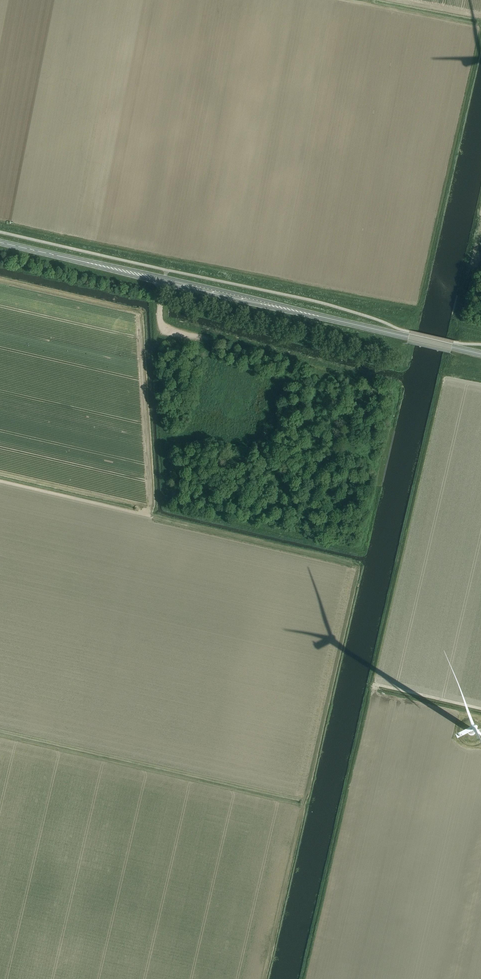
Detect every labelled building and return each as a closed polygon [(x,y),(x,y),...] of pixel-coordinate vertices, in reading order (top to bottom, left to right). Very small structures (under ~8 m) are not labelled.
[(467,731),(467,732),(467,733),(467,734),(468,734),(468,735),(469,736),(470,736),(471,736),(472,736),(473,736),(474,736),(475,735),(476,734),(476,733),(477,732),(477,731),(476,730),(476,729),(476,728),(475,728),(475,727),(474,727),(473,727),(473,726),(472,726),(471,726),(470,727),(469,727),(468,727),(468,728),(467,729),(467,730),(467,731)]
